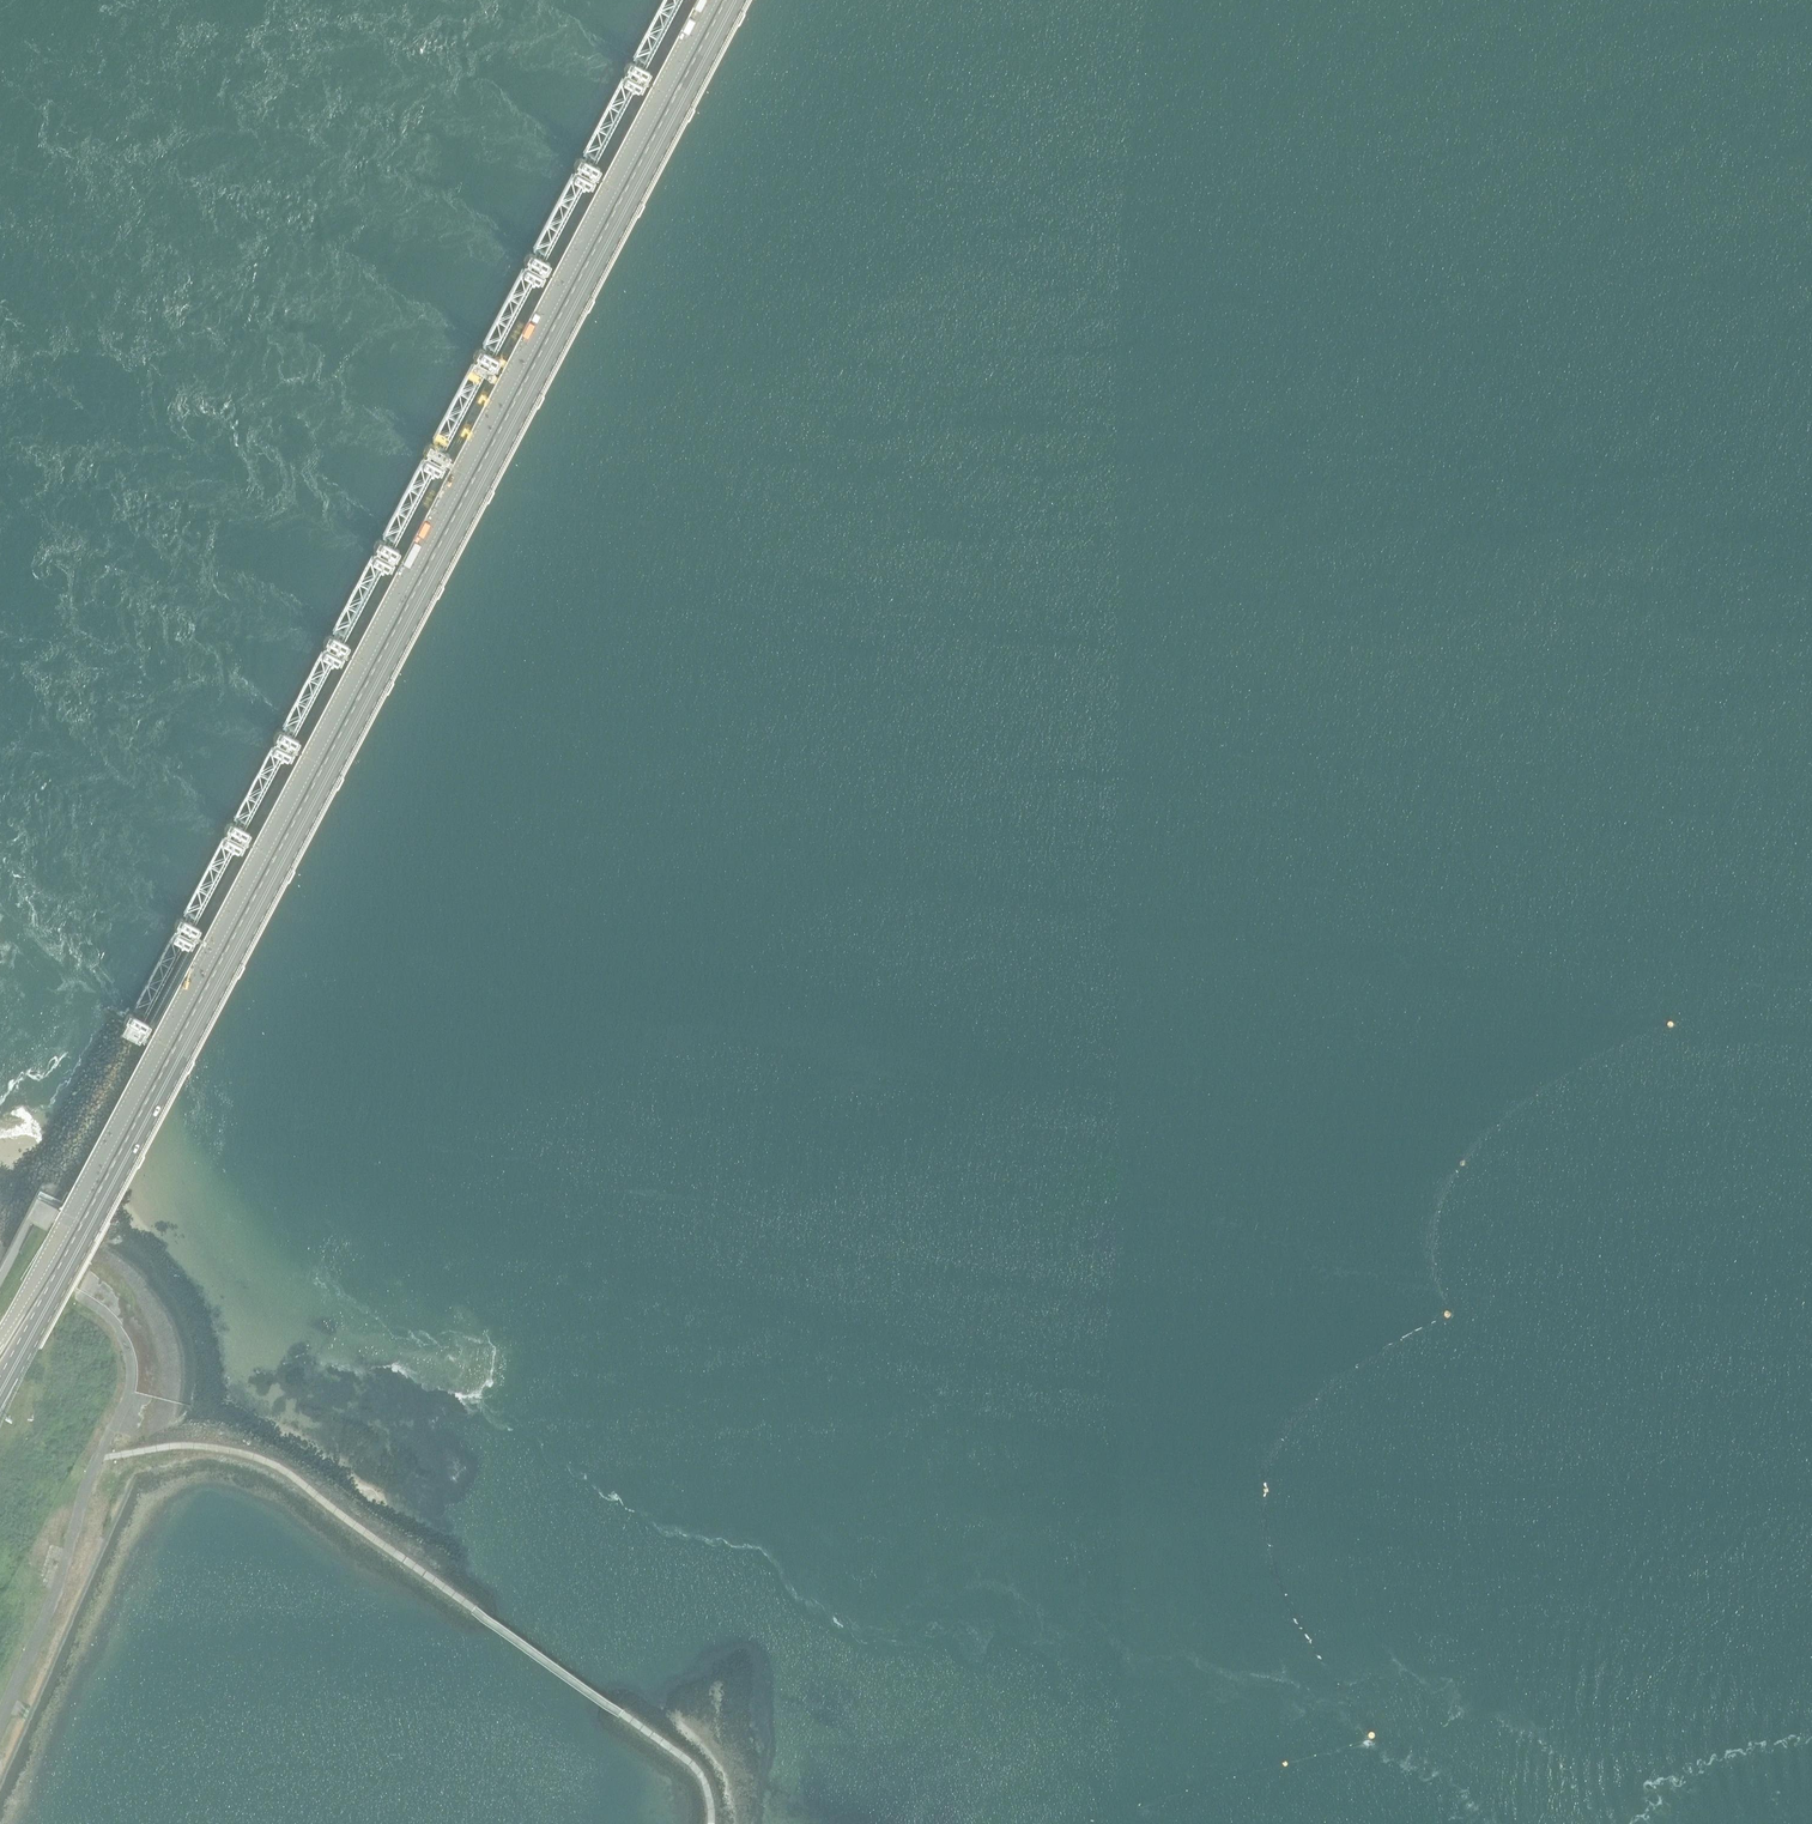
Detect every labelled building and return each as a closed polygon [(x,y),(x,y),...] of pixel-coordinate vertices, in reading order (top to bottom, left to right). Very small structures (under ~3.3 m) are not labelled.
[(638,85),(641,87),(651,68),(648,67),(648,66),(633,58),(633,59),(630,57),(621,76),(623,77),(623,78),(638,86),(638,85)] [(188,944),(190,945),(200,927),(197,925),(198,924),(182,916),(182,917),(179,916),(170,934),(173,936),(172,937),(187,945),(188,944)] [(128,1012),(122,1024),(124,1028),(141,1037),(146,1027),(148,1028),(151,1023),(147,1021),(147,1020),(132,1013),(132,1014),(128,1012)]
